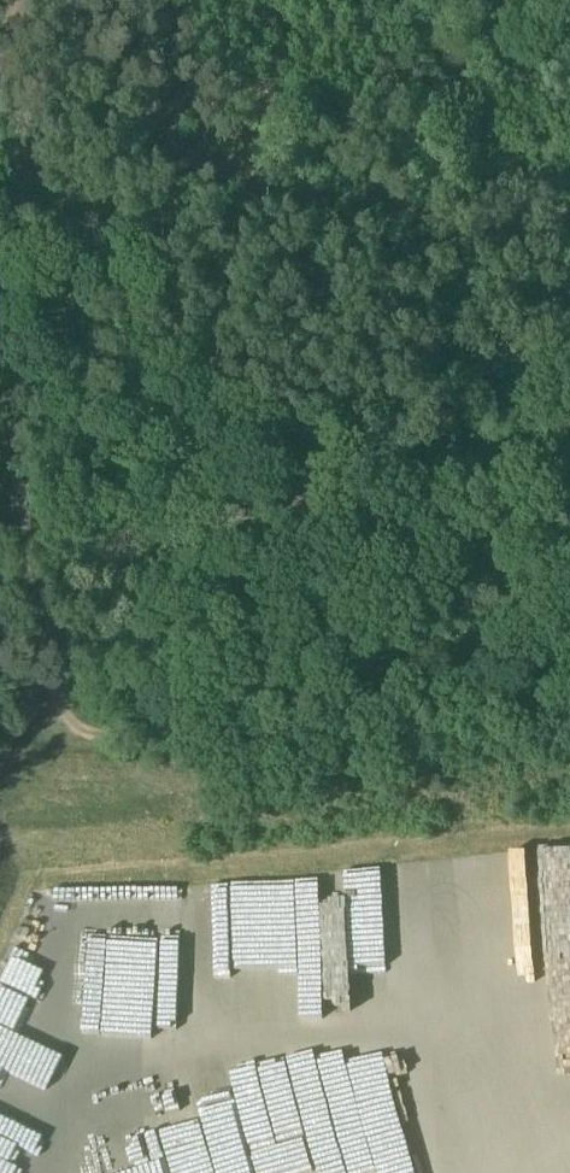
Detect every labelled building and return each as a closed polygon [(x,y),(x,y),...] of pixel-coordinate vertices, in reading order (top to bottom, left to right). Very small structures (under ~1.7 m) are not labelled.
[(546,985),(539,849),(468,853),(469,871),(491,869),(492,889),(476,890),(477,908),(463,909),(464,930),(489,929),(491,969),(511,968),(512,987),(546,985)] [(220,1172),(299,1172),(281,1090),(206,1106),(220,1172)]
